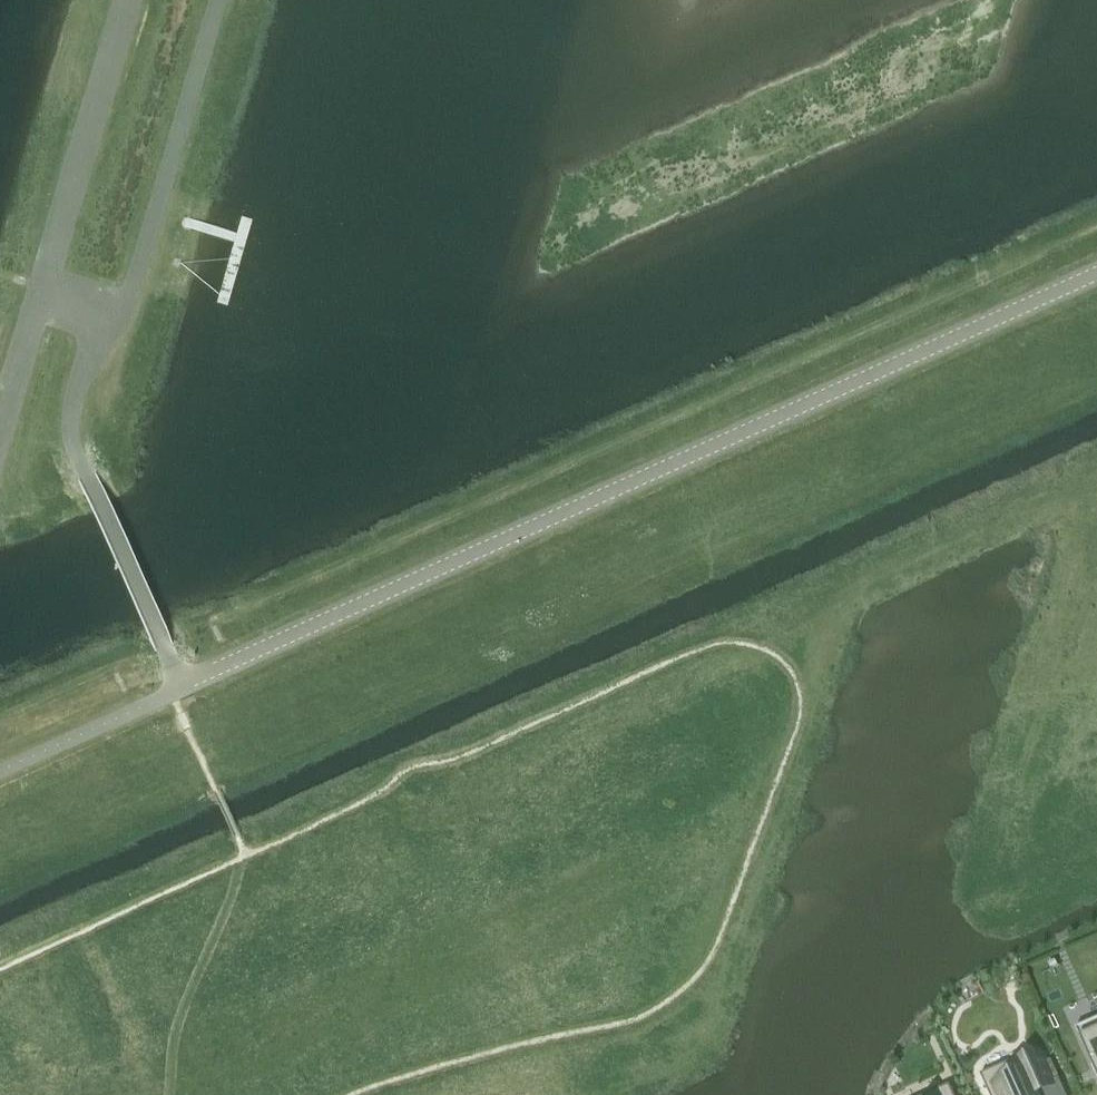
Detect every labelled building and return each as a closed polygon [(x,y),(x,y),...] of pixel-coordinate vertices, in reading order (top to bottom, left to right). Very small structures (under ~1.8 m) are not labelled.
[(1079,1027),(1084,1037),(1079,1039),(1096,1077),(1096,1019),(1079,1027)] [(980,1075),(989,1094),(1035,1094),(1034,1093),(1052,1085),(1050,1083),(1042,1064),(1038,1055),(1021,1062),(1018,1058),(980,1075)] [(927,1094),(954,1094),(949,1085),(927,1094)]
